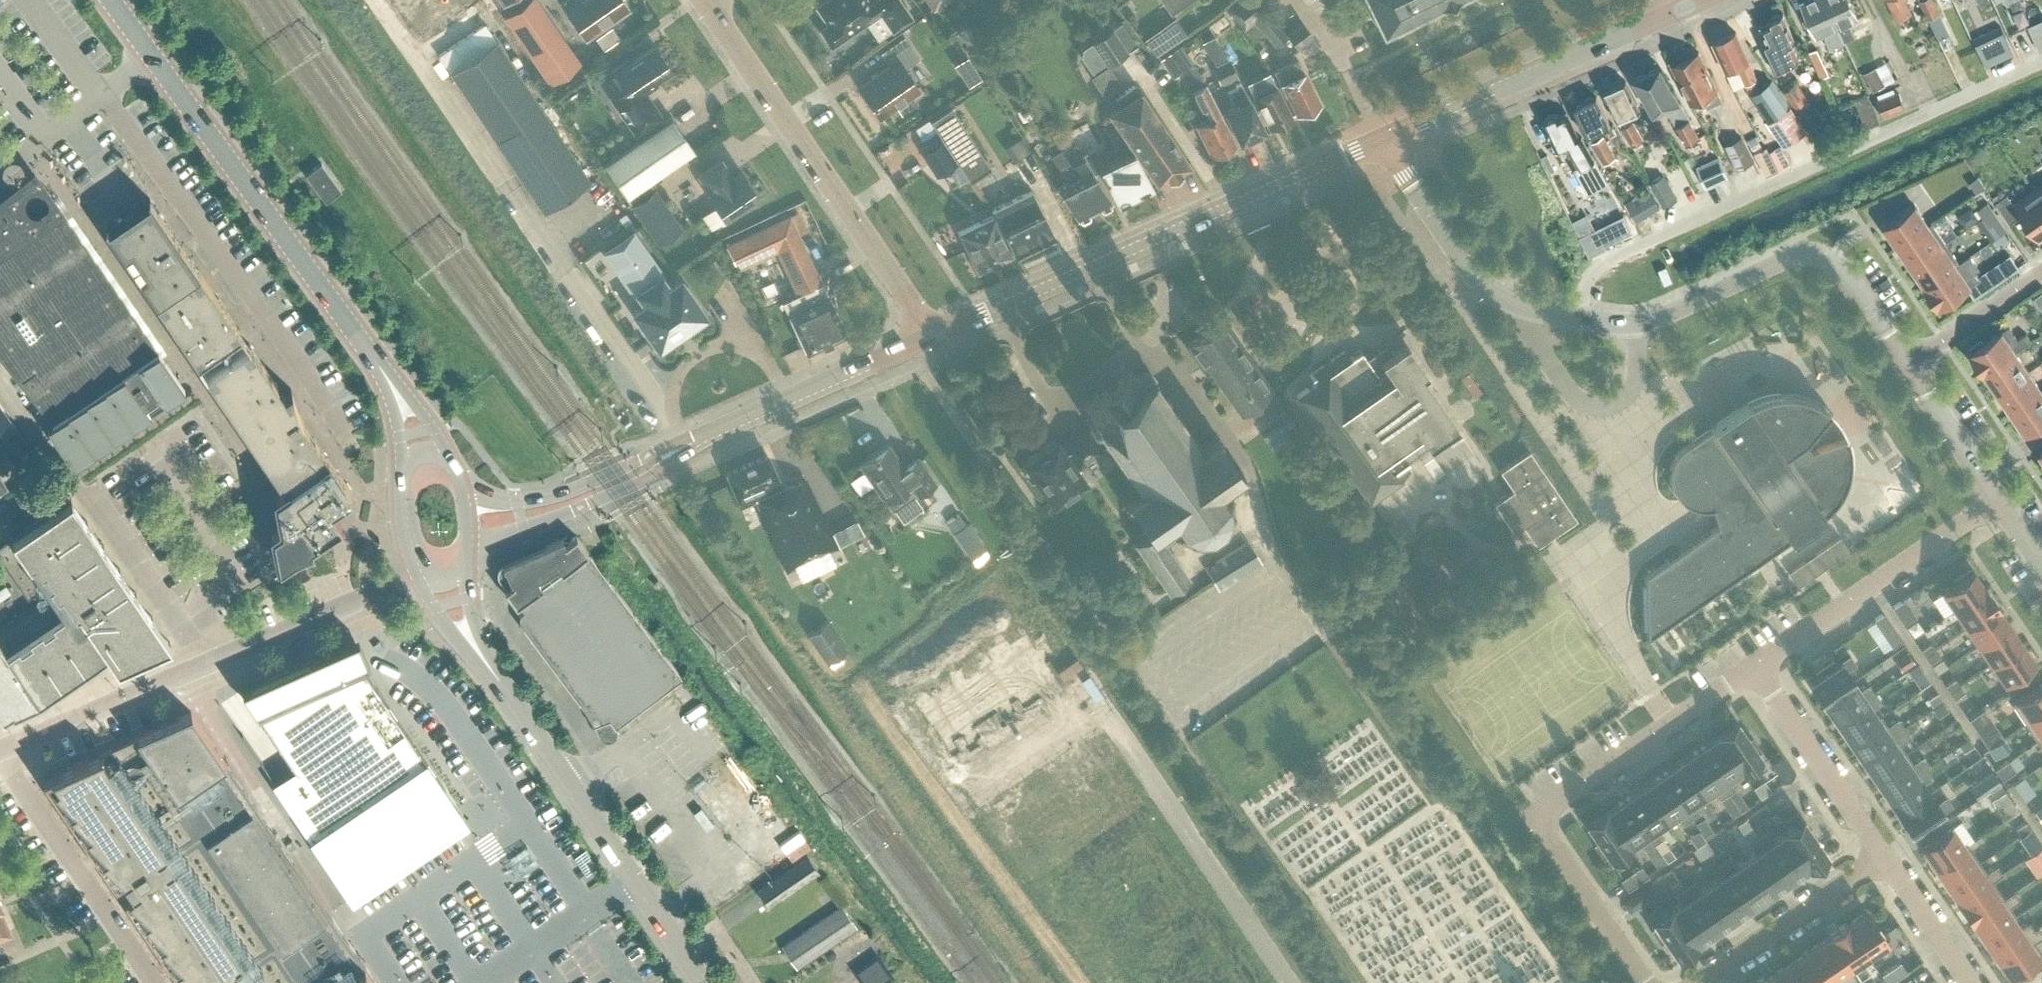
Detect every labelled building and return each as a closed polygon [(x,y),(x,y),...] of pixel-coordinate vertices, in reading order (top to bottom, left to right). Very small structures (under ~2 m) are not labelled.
[(533,0),(526,0),(506,14),(551,81),(577,63),(533,0)] [(622,0),(566,0),(561,3),(585,37),(628,8),(622,0)] [(816,7),(828,23),(817,30),(829,47),(880,12),(892,30),(911,17),(899,0),(877,0),(870,5),(866,0),(826,0),(816,7)] [(1171,14),(1191,0),(1161,0),(1171,14)] [(1287,34),(1261,0),(1243,0),(1233,8),(1245,25),(1254,18),(1275,45),(1287,35),(1287,34)] [(1372,13),(1373,13),(1382,31),(1383,30),(1384,32),(1451,0),(1366,0),(1372,13)] [(1825,0),(1801,0),(1817,35),(1824,31),(1826,34),(1824,35),(1830,47),(1844,41),(1825,0)] [(1844,41),(1855,35),(1848,20),(1857,16),(1850,0),(1825,0),(1844,41)] [(1912,11),(1906,0),(1888,0),(1897,18),(1912,11)] [(1939,12),(1934,0),(1921,0),(1939,38),(1949,33),(1939,12)] [(1803,55),(1795,39),(1783,12),(1783,11),(1781,12),(1782,12),(1780,13),(1776,11),(1770,14),(1769,18),(1767,19),(1767,18),(1766,19),(1760,22),(1759,22),(1759,23),(1760,23),(1767,40),(1764,42),(1776,68),(1803,55)] [(1143,37),(1154,54),(1185,33),(1174,16),(1143,37)] [(2039,49),(2041,47),(2041,17),(2027,24),(2039,49)] [(969,23),(958,30),(971,51),(983,44),(969,23)] [(1302,23),(1287,34),(1287,35),(1295,46),(1311,34),(1302,23)] [(589,180),(496,40),(485,24),(438,55),(449,72),(543,212),(589,180)] [(1999,24),(1972,36),(1978,48),(2005,35),(1999,24)] [(1121,42),(1111,27),(1090,42),(1106,65),(1090,76),(1103,96),(1120,85),(1106,64),(1127,51),(1121,42)] [(1761,85),(1757,77),(1736,30),(1713,41),(1726,69),(1737,64),(1746,82),(1750,92),(1784,141),(1805,126),(1790,104),(1771,77),(1761,85)] [(1130,35),(1121,42),(1127,51),(1137,44),(1130,35)] [(903,69),(918,58),(904,37),(881,53),(890,66),(859,87),(880,117),(918,91),(903,69)] [(1172,74),(1192,61),(1180,45),(1161,58),(1172,74)] [(649,103),(643,94),(649,90),(647,87),(671,70),(654,46),(630,62),(628,59),(612,70),(640,110),(625,120),(636,135),(662,117),(652,102),(649,103)] [(1707,105),(1722,98),(1699,50),(1671,62),(1691,102),(1703,96),(1707,105)] [(1238,77),(1234,68),(1228,57),(1210,66),(1220,86),(1238,77)] [(1295,59),(1284,65),(1273,70),(1285,95),(1287,94),(1297,114),(1304,111),(1305,113),(1319,106),(1318,104),(1319,103),(1304,73),(1302,74),(1295,59)] [(1686,143),(1699,135),(1689,117),(1690,116),(1659,64),(1633,76),(1653,111),(1665,105),(1686,143)] [(1808,68),(1797,76),(1809,92),(1820,84),(1808,68)] [(1258,77),(1247,82),(1254,97),(1253,98),(1260,113),(1262,112),(1269,127),(1278,123),(1282,124),(1287,121),(1289,118),(1291,117),(1280,95),(1276,86),(1269,72),(1258,77)] [(1632,143),(1643,137),(1632,119),(1629,121),(1626,114),(1640,108),(1626,79),(1602,89),(1617,118),(1618,117),(1622,125),(1621,125),(1632,143)] [(1240,144),(1264,132),(1239,81),(1235,83),(1237,87),(1228,91),(1235,106),(1224,111),(1240,144)] [(1794,106),(1807,96),(1796,81),(1783,90),(1794,106)] [(1133,155),(1147,182),(1153,179),(1156,183),(1189,165),(1140,90),(1139,91),(1134,83),(1114,96),(1120,104),(1108,112),(1136,153),(1133,155)] [(1224,121),(1208,90),(1205,83),(1190,91),(1199,107),(1203,105),(1209,118),(1196,124),(1212,155),(1213,154),(1214,156),(1228,149),(1227,148),(1234,144),(1222,122),(1224,121)] [(1899,90),(1876,99),(1882,114),(1905,105),(1899,90)] [(1604,162),(1616,155),(1603,134),(1600,136),(1597,129),(1610,123),(1596,94),(1594,95),(1591,94),(1586,96),(1585,99),(1582,100),(1582,101),(1574,105),(1587,133),(1586,133),(1590,142),(1591,141),(1604,162)] [(951,106),(930,120),(969,179),(990,166),(951,106)] [(1026,106),(1025,107),(1017,112),(1024,122),(1032,117),(1026,106)] [(1556,147),(1565,142),(1577,164),(1573,166),(1588,192),(1609,180),(1582,133),(1580,134),(1566,109),(1559,112),(1558,112),(1556,113),(1552,112),(1552,111),(1546,114),(1547,114),(1545,118),(1543,119),(1556,147)] [(626,197),(649,181),(694,151),(670,117),(603,163),(626,197)] [(1756,134),(1748,138),(1753,148),(1761,144),(1756,134)] [(1737,167),(1753,159),(1741,135),(1725,143),(1737,167)] [(920,152),(935,176),(954,164),(938,140),(920,152)] [(1147,182),(1133,155),(1132,154),(1104,167),(1094,147),(1083,153),(1093,173),(1100,169),(1117,202),(1126,198),(1126,196),(1136,192),(1140,192),(1144,190),(1147,186),(1149,185),(1147,182)] [(1055,152),(1093,209),(1099,207),(1102,211),(1111,207),(1110,203),(1111,201),(1091,171),(1080,176),(1074,165),(1072,166),(1060,149),(1055,152)] [(1093,209),(1055,152),(1051,155),(1068,182),(1056,189),(1076,218),(1077,217),(1080,220),(1089,217),(1088,212),(1093,209)] [(1696,164),(1705,185),(1727,175),(1718,154),(1696,164)] [(1678,189),(1691,181),(1677,156),(1664,163),(1678,189)] [(725,220),(758,198),(741,173),(730,180),(726,174),(729,173),(720,160),(699,175),(711,193),(708,196),(725,220)] [(320,161),(314,165),(305,172),(325,199),(341,188),(320,161)] [(1664,205),(1677,197),(1663,173),(1650,180),(1664,205)] [(1984,184),(1978,174),(1969,180),(1975,190),(1984,184)] [(47,422),(73,461),(184,385),(56,198),(46,205),(45,204),(47,199),(48,194),(47,191),(44,188),(40,185),(35,184),(29,186),(25,190),(23,195),(24,201),(27,205),(26,206),(16,191),(0,201),(0,355),(51,419),(47,422)] [(653,187),(630,203),(631,204),(630,205),(657,245),(682,228),(654,187),(654,188),(653,187)] [(2034,189),(2015,203),(2007,192),(1995,201),(2009,221),(2021,213),(2037,238),(2041,235),(2041,201),(2034,189)] [(1012,253),(1052,234),(1031,190),(991,209),(1012,253)] [(1647,209),(1637,191),(1625,198),(1635,216),(1647,209)] [(155,297),(199,268),(149,196),(106,225),(155,297)] [(1993,208),(1987,200),(1977,207),(1982,215),(1993,208)] [(1899,245),(1933,222),(1932,220),(1928,223),(1914,203),(1885,223),(1899,245)] [(1999,216),(1993,208),(1982,215),(1988,224),(1999,216)] [(1580,213),(1572,217),(1579,233),(1588,229),(1580,213)] [(788,215),(726,245),(737,268),(776,249),(794,287),(798,295),(821,283),(818,276),(790,217),(789,215),(788,215)] [(976,271),(1011,254),(993,215),(958,232),(976,271)] [(1947,243),(1933,222),(1899,245),(1913,266),(1947,243)] [(665,274),(633,228),(600,251),(632,297),(634,295),(641,306),(633,312),(657,347),(674,335),(675,337),(676,336),(675,334),(686,327),(687,329),(688,328),(687,326),(703,315),(679,280),(670,286),(663,275),(665,274)] [(1960,261),(1947,243),(1913,266),(1927,286),(1957,266),(1956,264),(1960,261)] [(1964,275),(1957,266),(1927,286),(1942,308),(1955,299),(1952,295),(1980,276),(1974,268),(1964,275)] [(199,268),(155,297),(197,359),(241,329),(199,268)] [(798,295),(782,302),(789,315),(788,315),(806,352),(846,333),(828,296),(821,283),(798,295)] [(1262,394),(1270,389),(1221,319),(1185,343),(1202,367),(1207,364),(1240,410),(1248,404),(1250,408),(1265,398),(1262,394)] [(1983,367),(2012,347),(2000,329),(1983,341),(1981,337),(1968,346),(1983,367)] [(283,391),(249,341),(205,371),(284,486),(328,456),(302,419),(297,409),(293,398),(291,387),(283,391)] [(1345,349),(1309,374),(1314,382),(1296,395),(1368,499),(1409,470),(1404,463),(1417,453),(1436,481),(1446,474),(1427,447),(1456,426),(1429,387),(1433,384),(1405,342),(1379,361),(1382,366),(1375,371),(1359,349),(1349,356),(1345,349)] [(2027,368),(2012,347),(1983,367),(1997,388),(2027,368)] [(2027,368),(1997,388),(2011,409),(2041,388),(2027,368)] [(1087,431),(1100,450),(1103,454),(1110,448),(1116,456),(1113,458),(1114,460),(1117,458),(1118,459),(1115,461),(1124,473),(1127,471),(1128,473),(1124,475),(1126,477),(1129,474),(1139,489),(1126,499),(1124,495),(1122,497),(1124,500),(1121,502),(1122,504),(1125,502),(1142,525),(1138,528),(1141,532),(1138,535),(1140,539),(1134,543),(1168,590),(1188,576),(1164,542),(1174,535),(1173,536),(1175,537),(1176,536),(1190,543),(1190,544),(1192,545),(1193,543),(1208,542),(1209,543),(1211,542),(1211,541),(1223,532),(1224,533),(1226,531),(1225,530),(1231,516),(1233,516),(1233,514),(1232,514),(1230,498),(1232,498),(1231,496),(1230,496),(1226,491),(1236,483),(1232,477),(1237,473),(1239,477),(1241,475),(1238,472),(1242,470),(1240,468),(1237,470),(1215,439),(1218,436),(1217,435),(1214,437),(1211,434),(1210,435),(1212,438),(1199,448),(1188,433),(1191,430),(1190,429),(1187,431),(1186,430),(1188,428),(1180,415),(1177,417),(1176,416),(1180,414),(1178,412),(1175,414),(1165,399),(1168,397),(1167,395),(1163,397),(1153,382),(1156,380),(1155,378),(1154,379),(1153,379),(1154,377),(1151,372),(1145,372),(1137,378),(1132,371),(1099,394),(1082,405),(1090,415),(1086,417),(1086,421),(1087,423),(1091,424),(1089,425),(1090,427),(1094,424),(1095,426),(1087,431)] [(2011,409),(2026,430),(2041,419),(2041,390),(2041,388),(2011,409)] [(1809,451),(1799,439),(1829,412),(1816,403),(1804,397),(1790,394),(1776,394),(1760,398),(1745,404),(1711,428),(1684,447),(1677,454),(1673,464),(1669,475),(1672,493),(1685,504),(1696,507),(1706,509),(1712,508),(1715,526),(1646,577),(1644,637),(1788,538),(1790,544),(1826,520),(1824,517),(1832,512),(1841,496),(1847,476),(1849,460),(1848,440),(1846,438),(1809,451)] [(14,426),(0,407),(0,436),(14,426)] [(1283,423),(1291,418),(1283,407),(1276,413),(1283,423)] [(1281,423),(1262,436),(1272,450),(1291,438),(1281,423)] [(1100,450),(1087,431),(1067,444),(1063,438),(1058,443),(1054,439),(1023,461),(1024,463),(1023,463),(1022,470),(1028,478),(1034,479),(1035,478),(1051,501),(1082,479),(1074,467),(1100,450)] [(888,445),(860,465),(885,501),(886,501),(892,509),(893,508),(902,521),(923,506),(916,496),(919,494),(935,483),(918,458),(904,467),(888,445)] [(1522,526),(1535,544),(1575,516),(1529,449),(1499,470),(1512,490),(1492,504),(1513,533),(1522,526)] [(787,570),(837,547),(805,479),(790,486),(789,484),(782,487),(767,454),(725,472),(741,506),(756,499),(760,508),(759,509),(787,570)] [(328,456),(284,486),(275,492),(281,522),(271,528),(274,543),(288,551),(307,538),(308,538),(309,538),(340,516),(330,502),(350,489),(328,456)] [(35,700),(39,699),(108,651),(117,664),(171,640),(70,494),(0,544),(0,554),(28,597),(32,595),(37,602),(0,626),(0,712),(2,715),(3,715),(11,710),(12,710),(35,700)] [(1354,509),(1346,515),(1352,525),(1360,519),(1354,509)] [(968,522),(966,523),(960,514),(947,523),(953,532),(971,558),(986,548),(968,522)] [(562,535),(501,563),(509,583),(504,587),(503,588),(514,604),(516,603),(516,602),(530,620),(522,625),(612,744),(691,686),(682,674),(576,533),(565,541),(564,542),(563,538),(562,537),(562,535)] [(288,551),(274,543),(277,559),(280,558),(280,559),(287,558),(286,553),(288,552),(299,546),(310,542),(309,538),(308,538),(307,538),(288,551)] [(1248,541),(1221,560),(1206,570),(1218,589),(1257,564),(1262,561),(1248,541)] [(1941,591),(1952,608),(1982,587),(1969,568),(1954,578),(1956,581),(1941,591)] [(1952,608),(1965,626),(1995,606),(1982,587),(1952,608)] [(1892,607),(1905,626),(1915,620),(1902,600),(1892,607)] [(1965,626),(1977,645),(2007,624),(1995,606),(1965,626)] [(827,662),(847,648),(827,620),(807,634),(827,662)] [(1977,645),(1990,663),(2020,643),(2007,624),(1977,645)] [(280,790),(352,896),(450,829),(452,818),(454,806),(403,731),(358,665),(368,660),(358,637),(242,689),(301,776),(280,790)] [(1007,644),(992,653),(999,663),(1009,678),(1039,658),(1026,640),(1011,650),(1007,644)] [(1929,641),(1919,648),(1924,656),(1935,649),(1929,641)] [(1990,663),(2003,682),(2032,661),(2020,643),(1990,663)] [(1935,649),(1924,656),(1929,663),(1939,656),(1935,649)] [(1902,672),(1914,663),(1907,652),(1894,661),(1902,672)] [(1821,701),(1822,701),(1856,678),(1857,677),(1850,666),(1856,662),(1850,653),(1839,661),(1836,657),(1828,662),(1830,666),(1808,682),(1821,701)] [(1039,658),(1009,678),(1019,694),(1026,703),(1036,697),(1031,690),(1052,677),(1039,658)] [(999,663),(983,673),(1004,704),(999,707),(1006,717),(1012,712),(1006,703),(1019,694),(1009,678),(999,663)] [(961,674),(954,679),(959,685),(961,689),(965,687),(985,717),(999,707),(1004,704),(983,673),(967,684),(961,674)] [(1835,719),(1876,692),(1870,683),(1863,688),(1856,678),(1822,701),(1835,719)] [(1954,678),(1944,684),(1949,692),(1959,685),(1954,678)] [(2041,711),(2041,682),(2011,703),(2024,722),(2041,711)] [(959,685),(942,696),(945,699),(965,730),(963,731),(970,741),(977,736),(970,727),(985,717),(965,687),(961,689),(959,685)] [(1959,685),(1949,692),(1953,698),(1963,692),(1959,685)] [(1848,738),(1882,715),(1875,705),(1882,701),(1876,692),(1835,719),(1848,738)] [(1994,736),(2010,726),(1992,696),(1976,706),(1994,736)] [(927,697),(920,702),(947,742),(963,731),(965,730),(945,699),(933,707),(927,697)] [(1939,716),(1949,710),(1943,700),(1932,707),(1939,716)] [(43,775),(90,845),(184,982),(376,982),(191,709),(43,775)] [(2041,737),(2041,711),(2024,722),(2037,740),(2041,737)] [(1885,713),(1882,715),(1848,738),(1861,757),(1905,727),(1899,718),(1892,723),(1885,713)] [(1736,722),(1717,735),(1740,769),(1750,763),(1757,773),(1767,767),(1757,752),(1761,750),(1751,736),(1747,738),(1736,722)] [(1873,776),(1911,750),(1904,741),(1911,736),(1905,727),(1861,757),(1873,776)] [(1740,769),(1717,735),(1698,747),(1728,792),(1738,786),(1731,776),(1740,769)] [(1967,740),(1959,746),(1964,753),(1972,747),(1967,740)] [(1728,792),(1698,747),(1679,760),(1703,795),(1713,788),(1720,798),(1728,792)] [(1917,760),(1911,750),(1873,776),(1886,794),(1927,767),(1930,764),(1924,756),(1917,760)] [(1703,795),(1679,760),(1661,773),(1691,818),(1700,811),(1693,801),(1703,795)] [(1899,813),(1933,790),(1926,780),(1933,776),(1927,767),(1886,794),(1899,813)] [(1992,788),(2003,781),(1995,770),(1983,779),(1990,790),(1992,788)] [(1682,824),(1691,818),(1661,773),(1642,786),(1665,820),(1675,814),(1682,824)] [(2022,777),(2011,784),(2023,801),(2034,793),(2022,777)] [(1992,788),(1997,795),(2007,788),(2006,786),(2003,781),(1992,788)] [(1642,786),(1623,798),(1654,843),(1663,837),(1656,827),(1665,820),(1642,786)] [(1934,790),(1933,790),(1899,813),(1898,814),(1911,834),(1953,805),(1947,796),(1941,801),(1934,790)] [(1741,811),(1734,800),(1728,792),(1720,798),(1732,817),(1741,811)] [(1623,798),(1604,811),(1628,846),(1638,839),(1645,849),(1654,843),(1623,798)] [(1805,867),(1805,868),(1825,855),(1802,820),(1795,809),(1785,816),(1792,826),(1782,833),(1782,834),(1805,867)] [(1628,846),(1604,811),(1585,824),(1597,841),(1593,844),(1602,858),(1606,855),(1616,870),(1626,863),(1619,852),(1628,846)] [(1705,836),(1713,831),(1703,817),(1695,823),(1700,829),(1705,836)] [(2008,829),(2013,836),(2023,829),(2018,822),(2008,829)] [(1920,847),(1933,866),(1966,843),(1953,825),(1920,847)] [(1696,846),(1706,839),(1705,836),(1700,829),(1689,837),(1696,846)] [(1786,880),(1805,867),(1782,834),(1774,840),(1766,829),(1757,836),(1786,880)] [(2023,829),(2013,836),(2017,842),(2027,835),(2023,829)] [(995,833),(987,840),(991,847),(1000,840),(995,833)] [(1675,835),(1661,842),(1668,854),(1682,846),(1675,835)] [(1755,852),(1745,859),(1768,892),(1786,880),(1757,836),(1748,842),(1755,852)] [(1713,849),(1706,839),(1696,846),(1692,848),(1699,859),(1713,849)] [(1000,840),(991,847),(996,853),(1005,847),(1000,840)] [(1966,843),(1933,866),(1945,884),(1982,859),(1969,841),(1966,843)] [(1657,868),(1666,862),(1654,843),(1645,849),(1657,868)] [(1005,847),(996,853),(1001,860),(1010,854),(1005,847)] [(769,904),(818,870),(807,853),(757,888),(769,904)] [(1010,854),(1001,860),(1005,867),(1014,861),(1010,854)] [(1729,855),(1720,861),(1749,905),(1768,892),(1745,859),(1736,865),(1729,855)] [(2037,871),(2041,867),(2041,858),(2033,864),(2037,871)] [(1945,884),(1958,902),(1994,878),(2003,872),(1997,863),(1988,869),(1982,859),(1945,884)] [(1014,861),(1005,867),(1010,874),(1019,868),(1014,861)] [(1718,878),(1708,884),(1731,917),(1749,905),(1720,861),(1711,867),(1718,878)] [(1641,865),(1620,879),(1627,889),(1648,875),(1641,865)] [(1019,868),(1010,874),(1015,881),(1024,875),(1019,868)] [(1024,875),(1015,881),(1019,888),(1028,882),(1024,875)] [(1606,876),(1601,879),(1606,887),(1615,882),(1611,876),(1606,876)] [(1970,921),(2006,896),(1994,878),(1958,902),(1970,921)] [(1682,886),(1712,930),(1731,917),(1708,884),(1698,891),(1691,880),(1682,886)] [(1028,882),(1019,888),(1024,895),(1033,889),(1028,882)] [(1671,909),(1693,942),(1712,930),(1682,886),(1673,892),(1680,903),(1671,909)] [(2015,890),(2006,896),(1970,921),(1982,939),(2016,917),(2019,914),(2013,905),(2021,899),(2015,890)] [(796,965),(856,924),(841,903),(781,943),(796,965)] [(1662,940),(1674,956),(1694,943),(1693,942),(1671,909),(1671,908),(1660,915),(1653,904),(1644,911),(1650,922),(1653,926),(1649,928),(1658,942),(1662,940)] [(9,931),(0,911),(0,934),(9,931)] [(1847,924),(1870,958),(1879,952),(1882,956),(1891,950),(1865,912),(1847,924)] [(1982,939),(1995,957),(2037,929),(2031,920),(2022,926),(2016,917),(1982,939)] [(1827,935),(1828,937),(1851,971),(1870,958),(1847,924),(1846,922),(1827,935)] [(1995,957),(2007,976),(2041,952),(2041,949),(2037,942),(2041,939),(2041,930),(2040,927),(2037,929),(1995,957)] [(1851,971),(1828,937),(1810,949),(1833,982),(1851,971)] [(1793,961),(1808,982),(1832,982),(1833,982),(1810,949),(1793,961)] [(1775,972),(1782,982),(1808,982),(1793,961),(1775,972)] [(1881,974),(1887,982),(1890,982),(1907,971),(1900,961),(1881,974)] [(1760,982),(1782,982),(1775,972),(1760,982)]
